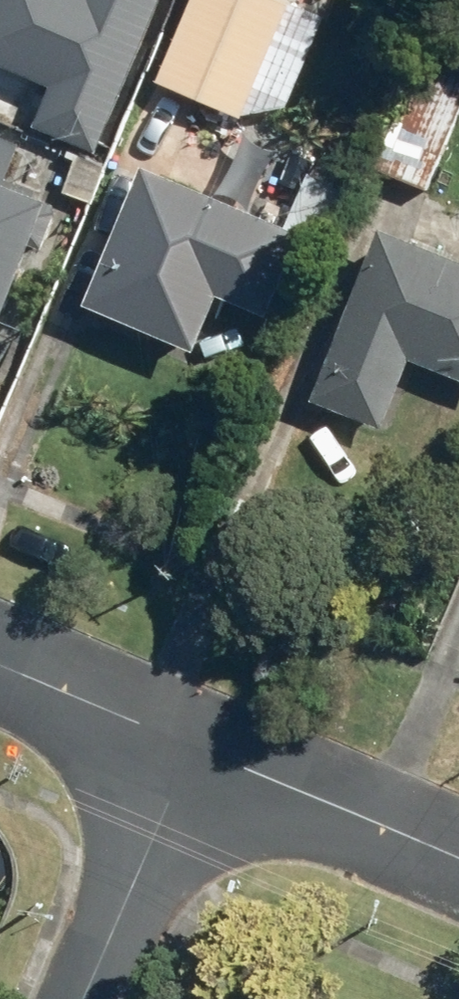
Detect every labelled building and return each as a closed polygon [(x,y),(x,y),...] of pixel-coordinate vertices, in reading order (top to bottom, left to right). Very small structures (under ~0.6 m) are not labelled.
[(166,0),(0,0),(0,67),(59,89),(43,130),(107,154),(166,0)] [(309,0),(198,0),(166,76),(287,126),(334,10),(309,0)] [(422,69),(380,161),(434,186),(458,132),(458,86),(422,69)] [(0,130),(0,322),(13,327),(66,197),(14,176),(28,141),(0,130)] [(160,155),(98,301),(208,347),(231,293),(278,313),(317,221),(160,155)] [(420,234),(391,223),(326,401),(395,426),(420,356),(458,370),(458,211),(432,201),(420,234)]
